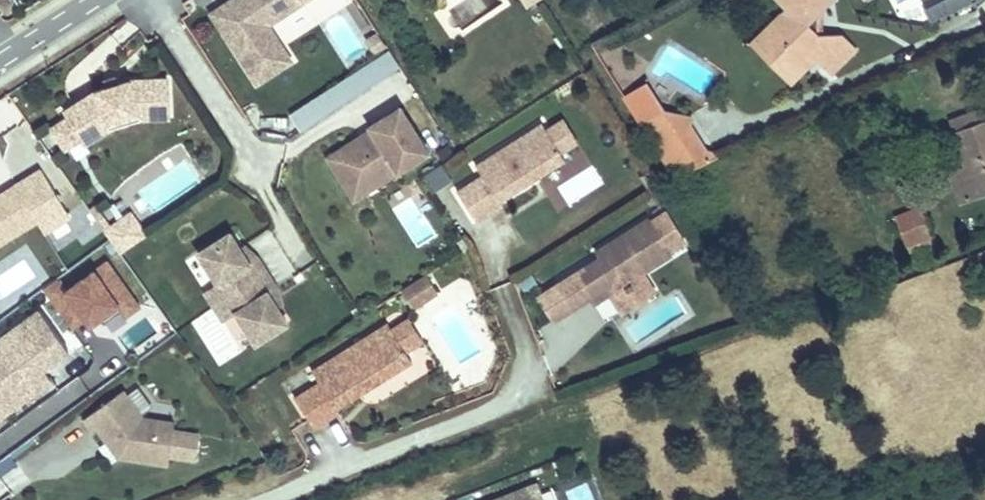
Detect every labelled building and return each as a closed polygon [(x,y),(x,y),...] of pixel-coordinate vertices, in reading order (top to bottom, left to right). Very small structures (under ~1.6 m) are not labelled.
[(236,0),(233,0),(211,15),(224,35),(229,17),(231,18),(236,0)] [(305,0),(236,0),(231,18),(229,17),(224,35),(256,83),(289,62),(265,26),(305,0)] [(526,9),(540,0),(520,0),(526,9)] [(771,59),(801,59),(811,49),(818,56),(833,70),(853,49),(836,33),(816,33),(816,14),(829,0),(779,0),(787,7),(794,14),(784,25),(771,24),(771,59)] [(924,4),(931,20),(972,1),(971,0),(932,0),(924,4)] [(787,7),(771,24),(784,25),(794,14),(787,7)] [(753,41),(771,59),(771,24),(753,41)] [(389,49),(287,110),(299,129),(401,68),(389,49)] [(801,59),(771,59),(793,81),(818,56),(811,49),(801,59)] [(82,138),(83,140),(107,124),(140,114),(168,112),(167,79),(128,81),(96,91),(65,111),(68,117),(53,127),(54,133),(62,146),(67,148),(82,138)] [(707,158),(682,118),(665,113),(646,84),(624,97),(673,174),(707,158)] [(358,137),(326,158),(342,183),(364,169),(375,186),(427,154),(398,107),(368,126),(370,129),(376,138),(364,145),(358,137)] [(950,121),(979,192),(984,189),(984,107),(950,121)] [(107,124),(83,140),(86,144),(108,130),(142,119),(169,118),(168,112),(140,114),(107,124)] [(482,175),(457,191),(477,222),(503,206),(499,202),(565,160),(560,151),(577,140),(563,119),(546,130),(541,122),(476,165),(482,175)] [(370,129),(358,137),(364,145),(376,138),(370,129)] [(435,192),(453,181),(441,162),(423,172),(435,192)] [(353,201),(375,186),(364,169),(342,183),(353,201)] [(38,224),(17,187),(0,198),(0,246),(38,224)] [(101,227),(122,213),(111,196),(89,210),(101,227)] [(923,207),(895,218),(907,246),(933,235),(923,207)] [(613,250),(555,286),(571,309),(590,297),(594,304),(609,294),(612,298),(646,277),(643,273),(671,255),(668,251),(684,241),(666,213),(650,223),(648,219),(608,244),(613,250)] [(132,217),(107,235),(120,254),(145,236),(132,217)] [(229,233),(198,255),(216,285),(204,293),(223,324),(237,314),(255,345),(287,324),(277,309),(268,294),(277,287),(259,259),(248,265),(239,249),(229,233)] [(244,247),(239,249),(248,265),(259,259),(244,247)] [(72,335),(136,300),(111,255),(47,290),(72,335)] [(0,273),(0,305),(2,310),(42,288),(26,259),(0,273)] [(426,275),(400,291),(411,309),(437,292),(426,275)] [(646,277),(612,298),(622,313),(655,292),(646,277)] [(282,306),(277,287),(268,294),(277,309),(282,306)] [(161,308),(120,331),(132,353),(174,329),(161,308)] [(68,351),(40,311),(0,340),(0,399),(3,397),(41,370),(44,368),(68,351)] [(409,319),(392,330),(405,351),(422,341),(409,319)] [(387,323),(312,370),(319,382),(295,397),(314,429),(340,412),(337,409),(412,362),(405,351),(392,330),(387,323)] [(11,407),(51,378),(44,368),(41,370),(3,397),(11,407)] [(118,457),(168,464),(174,422),(142,417),(122,390),(83,419),(93,433),(98,430),(108,443),(111,440),(119,451),(118,457)] [(194,461),(200,431),(179,427),(173,457),(194,461)] [(489,499),(540,499),(534,483),(489,499)]
